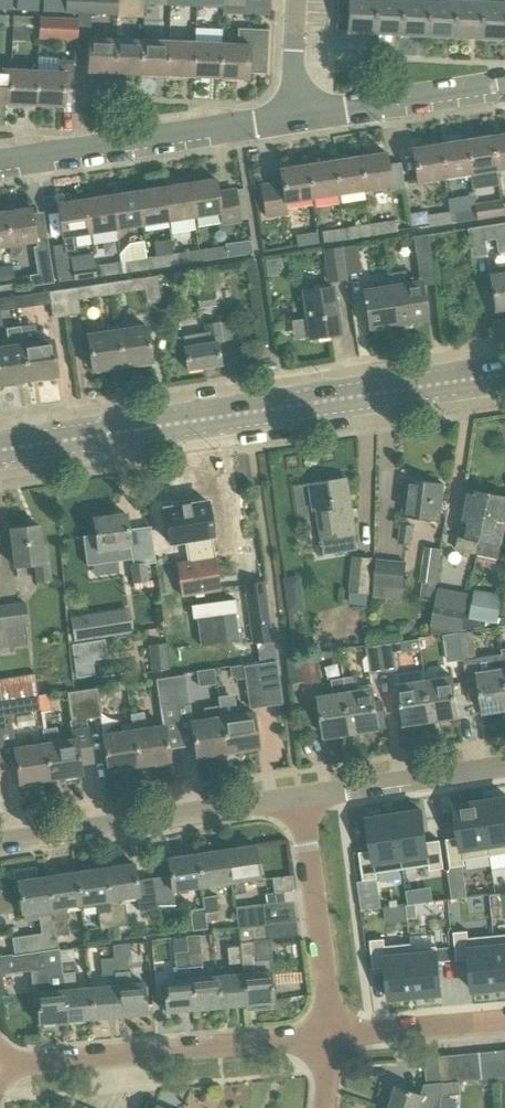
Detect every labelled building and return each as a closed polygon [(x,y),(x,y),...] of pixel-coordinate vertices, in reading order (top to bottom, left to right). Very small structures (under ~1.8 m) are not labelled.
[(11,10),(12,0),(0,0),(0,9),(11,10)] [(39,11),(39,0),(17,0),(17,10),(39,11)] [(65,12),(66,0),(63,0),(44,0),(43,11),(65,12)] [(79,13),(92,14),(92,2),(71,0),(70,13),(79,13)] [(92,14),(109,15),(109,3),(114,3),(114,0),(93,0),(92,2),(92,14)] [(129,20),(130,4),(138,4),(139,0),(118,0),(117,19),(129,20)] [(223,8),(246,9),(246,0),(223,0),(223,8)] [(374,34),(376,0),(349,0),(348,33),(374,34)] [(400,35),(402,0),(396,0),(376,0),(374,34),(400,35)] [(400,35),(427,37),(429,2),(402,0),(400,35)] [(427,37),(453,38),(455,3),(429,2),(427,37)] [(455,3),(453,38),(480,39),(481,4),(455,3)] [(481,4),(480,39),(504,41),(504,6),(481,4)] [(9,27),(9,15),(0,15),(0,27),(9,27)] [(36,16),(14,15),(13,28),(36,29),(36,16)] [(78,39),(79,18),(40,17),(39,38),(78,39)] [(237,46),(221,45),(219,81),(246,82),(247,66),(264,67),(265,34),(238,32),(237,46)] [(87,75),(114,76),(116,40),(89,39),(87,75)] [(114,76),(140,77),(142,41),(116,40),(114,76)] [(142,41),(140,77),(167,78),(169,42),(142,41)] [(167,78),(194,80),(196,44),(169,42),(167,78)] [(194,80),(219,81),(221,45),(196,44),(194,80)] [(37,71),(35,107),(62,108),(63,90),(71,91),(72,62),(57,62),(57,72),(37,71)] [(0,70),(0,105),(9,106),(11,70),(0,70)] [(9,106),(35,107),(37,71),(11,70),(9,106)] [(496,172),(504,171),(504,135),(491,137),(496,172)] [(464,141),(470,176),(496,172),(491,137),(464,141)] [(437,145),(443,180),(470,176),(464,141),(437,145)] [(443,180),(437,145),(411,150),(416,185),(443,180)] [(358,158),(364,193),(390,189),(391,192),(403,190),(399,164),(386,166),(385,154),(358,158)] [(358,158),(332,162),(338,197),(364,193),(358,158)] [(307,166),(312,201),(338,197),(332,162),(307,166)] [(312,201),(307,166),(280,170),(281,183),(260,186),(263,204),(265,219),(287,216),(285,205),(312,201)] [(189,184),(194,219),(221,215),(222,223),(240,220),(235,192),(218,195),(215,180),(189,184)] [(162,188),(167,223),(194,219),(189,184),(162,188)] [(135,192),(141,227),(167,223),(162,188),(135,192)] [(141,227),(135,192),(110,196),(115,231),(141,227)] [(110,196),(84,200),(89,235),(115,231),(110,196)] [(75,237),(89,235),(84,200),(56,204),(64,253),(77,251),(75,237)] [(477,219),(503,215),(501,200),(474,204),(475,207),(477,219)] [(456,222),(477,219),(475,207),(454,210),(456,222)] [(4,212),(10,248),(11,257),(20,255),(22,252),(22,246),(36,244),(30,208),(4,212)] [(430,226),(450,223),(448,211),(428,214),(430,226)] [(10,248),(4,212),(0,213),(0,249),(10,248)] [(375,222),(376,234),(398,231),(396,219),(375,222)] [(492,224),(493,227),(495,240),(496,240),(504,238),(504,222),(492,224)] [(348,226),(350,238),(371,235),(369,223),(348,226)] [(493,227),(492,224),(467,228),(471,257),(487,254),(485,241),(495,240),(493,227)] [(324,242),(344,239),(342,227),(322,230),(324,242)] [(296,234),(298,246),(319,243),(317,231),(296,234)] [(433,262),(429,236),(428,234),(414,236),(417,264),(433,262)] [(496,240),(498,253),(504,252),(504,238),(496,240)] [(345,246),(341,247),(342,250),(345,274),(362,272),(358,244),(345,246)] [(204,249),(206,260),(228,257),(226,245),(204,249)] [(30,277),(31,287),(54,283),(49,247),(34,249),(38,276),(30,277)] [(341,247),(323,249),(328,283),(346,280),(345,274),(342,250),(341,247)] [(179,252),(180,264),(202,261),(200,249),(179,252)] [(151,256),(153,268),(175,265),(173,253),(151,256)] [(126,260),(127,272),(149,269),(147,257),(126,260)] [(100,264),(101,276),(123,273),(121,261),(100,264)] [(94,277),(95,277),(93,265),(92,265),(73,268),(75,279),(75,280),(94,277)] [(390,278),(397,326),(428,321),(422,285),(422,282),(407,284),(405,271),(389,273),(390,278)] [(488,278),(493,311),(504,309),(504,275),(488,278)] [(17,289),(15,276),(0,278),(0,291),(17,289)] [(161,301),(158,277),(144,279),(145,289),(147,303),(161,301)] [(368,330),(397,326),(390,278),(377,280),(378,288),(362,291),(368,330)] [(130,291),(129,281),(110,284),(111,294),(130,291)] [(92,297),(111,294),(110,284),(91,287),(92,297)] [(303,291),(310,336),(314,336),(314,341),(329,339),(328,334),(337,333),(330,287),(303,291)] [(79,299),(77,288),(62,291),(66,315),(81,313),(79,299)] [(66,315),(62,291),(49,292),(51,303),(53,317),(66,315)] [(196,295),(198,308),(215,306),(214,293),(196,295)] [(38,305),(36,294),(17,297),(19,308),(38,305)] [(19,308),(17,297),(0,300),(0,310),(19,308)] [(182,337),(187,370),(220,365),(216,343),(234,340),(231,322),(205,326),(206,334),(182,337)] [(23,343),(28,379),(57,374),(52,339),(38,341),(36,326),(21,328),(23,343)] [(21,328),(6,330),(8,346),(0,347),(0,383),(28,379),(23,343),(21,328)] [(116,332),(121,366),(150,362),(145,328),(116,332)] [(121,366),(116,332),(86,336),(92,371),(121,366)] [(346,479),(310,485),(314,509),(318,509),(322,539),(325,554),(357,549),(354,534),(355,534),(346,479)] [(402,516),(439,521),(443,485),(407,480),(402,516)] [(457,550),(477,555),(480,540),(477,540),(488,495),(470,491),(462,525),(459,536),(460,537),(457,550)] [(477,540),(480,540),(477,555),(498,559),(504,526),(504,498),(488,495),(477,540)] [(207,501),(163,508),(169,543),(183,541),(186,561),(177,563),(182,596),(218,590),(212,557),(208,537),(212,536),(207,501)] [(94,519),(98,552),(130,547),(126,514),(94,519)] [(9,530),(14,567),(35,564),(37,582),(49,580),(45,547),(42,547),(39,526),(9,530)] [(400,544),(411,545),(413,527),(402,526),(400,544)] [(434,604),(441,565),(443,553),(429,551),(421,602),(434,604)] [(351,592),(368,594),(372,560),(355,558),(351,592)] [(403,589),(405,563),(377,560),(374,586),(403,589)] [(130,567),(132,585),(148,583),(145,564),(133,566),(130,567)] [(305,605),(300,574),(286,576),(290,607),(305,605)] [(469,618),(466,617),(463,632),(485,629),(486,621),(498,623),(504,595),(475,590),(469,618)] [(264,591),(247,594),(253,637),(270,634),(264,591)] [(437,601),(432,625),(461,630),(465,606),(437,601)] [(0,605),(0,627),(24,624),(27,624),(24,602),(0,605)] [(100,613),(104,636),(132,632),(128,608),(100,613)] [(13,645),(26,643),(24,624),(0,627),(0,646),(13,645)] [(459,636),(463,662),(478,659),(474,633),(459,636)] [(463,662),(459,636),(446,638),(450,663),(463,662)] [(380,647),(383,673),(397,671),(395,655),(421,652),(420,642),(380,647)] [(149,647),(153,672),(168,670),(164,645),(149,647)] [(383,673),(380,647),(367,649),(371,675),(383,673)] [(302,656),(306,683),(320,681),(316,654),(302,656)] [(503,656),(476,660),(478,674),(483,714),(504,711),(504,672),(503,656)] [(243,666),(250,709),(265,707),(259,663),(243,666)] [(171,677),(175,706),(189,703),(185,675),(171,677)] [(357,676),(344,678),(352,733),(379,729),(373,690),(359,692),(357,676)] [(160,708),(175,706),(171,677),(155,679),(160,708)] [(324,737),(352,733),(344,678),(330,680),(333,696),(318,698),(324,737)] [(426,682),(432,721),(458,717),(452,678),(426,682)] [(37,696),(39,696),(36,681),(0,687),(0,702),(37,696)] [(432,721),(426,682),(397,686),(403,726),(432,721)] [(100,717),(96,687),(81,690),(81,691),(86,719),(100,717)] [(72,721),(86,719),(81,691),(81,690),(67,692),(72,721)] [(37,699),(39,710),(50,708),(48,695),(39,696),(37,696),(37,699)] [(12,730),(10,714),(39,710),(37,699),(37,696),(0,702),(0,732),(12,730)] [(220,707),(226,751),(257,747),(252,711),(236,714),(233,697),(218,699),(220,707)] [(226,751),(220,707),(205,709),(207,718),(190,721),(195,756),(226,751)] [(133,730),(138,765),(170,760),(164,725),(147,728),(144,712),(130,714),(133,730)] [(42,730),(44,744),(49,778),(81,773),(76,739),(59,741),(57,727),(42,730)] [(138,765),(133,730),(102,735),(107,770),(138,765)] [(13,748),(19,783),(49,778),(44,744),(13,748)] [(482,801),(490,856),(504,854),(504,798),(482,801)] [(460,837),(446,839),(450,868),(465,865),(465,860),(490,856),(482,801),(455,806),(460,837)] [(422,811),(395,815),(403,869),(429,865),(430,871),(444,869),(440,841),(426,843),(422,811)] [(372,850),(359,852),(363,881),(378,879),(377,873),(403,869),(395,815),(368,819),(372,850)] [(225,849),(230,883),(231,883),(232,895),(246,893),(244,881),(259,878),(254,845),(225,849)] [(225,849),(197,854),(202,887),(230,883),(225,849)] [(170,876),(153,879),(158,910),(175,908),(173,892),(202,887),(197,854),(167,858),(170,876)] [(110,901),(111,911),(114,927),(128,925),(124,899),(139,896),(141,913),(158,910),(153,879),(136,882),(133,863),(105,868),(108,887),(110,901)] [(108,887),(105,868),(75,872),(80,905),(110,901),(108,887)] [(75,872),(47,877),(53,910),(53,914),(54,916),(56,935),(69,934),(67,918),(66,908),(80,905),(75,872)] [(53,910),(47,877),(18,881),(24,920),(37,918),(54,916),(53,914),(53,910)] [(204,900),(205,909),(206,915),(218,913),(216,898),(204,900)] [(235,907),(238,928),(265,925),(263,904),(235,907)] [(416,905),(408,906),(409,919),(418,918),(416,905)] [(206,915),(205,909),(189,911),(191,932),(208,930),(206,915)] [(98,913),(100,929),(114,927),(111,911),(98,913)] [(241,963),(243,974),(245,1006),(272,1004),(268,959),(254,961),(253,953),(254,952),(253,941),(266,940),(265,925),(238,928),(240,946),(241,963)] [(468,931),(454,932),(456,961),(470,959),(473,991),(477,990),(477,994),(489,993),(489,989),(499,988),(494,936),(469,938),(468,931)] [(219,1009),(217,976),(201,978),(201,966),(202,966),(199,934),(186,936),(188,951),(190,979),(193,1011),(219,1009)] [(13,955),(29,953),(42,951),(42,952),(58,950),(56,935),(40,937),(40,936),(11,940),(13,955)] [(494,936),(499,988),(504,987),(504,935),(494,936)] [(384,939),(370,940),(373,969),(386,967),(389,999),(415,996),(411,948),(410,944),(385,946),(384,939)] [(227,948),(228,963),(241,963),(240,946),(227,948)] [(437,946),(411,948),(415,996),(441,994),(438,961),(437,948),(437,946)] [(437,948),(438,961),(454,960),(453,946),(437,948)] [(66,1022),(61,963),(60,949),(58,950),(42,952),(42,951),(29,953),(13,955),(16,973),(35,970),(39,1024),(66,1022)] [(190,979),(188,951),(174,952),(176,968),(173,969),(174,980),(163,981),(166,1013),(193,1011),(190,979)] [(114,958),(116,974),(117,985),(118,998),(119,1017),(146,1015),(143,983),(131,984),(130,972),(128,972),(127,957),(114,958)] [(116,974),(114,958),(101,959),(102,975),(116,974)] [(74,962),(61,963),(66,1022),(93,1020),(90,987),(76,989),(74,962)] [(217,976),(219,1009),(245,1006),(243,974),(217,976)] [(90,987),(93,1020),(119,1017),(118,998),(117,985),(90,987)] [(502,1051),(489,1052),(492,1078),(502,1077),(504,1077),(502,1051)] [(492,1078),(489,1052),(476,1053),(479,1080),(492,1078)] [(479,1080),(476,1053),(463,1054),(466,1081),(479,1080)] [(466,1081),(463,1054),(450,1056),(453,1082),(456,1082),(460,1081),(466,1081)] [(453,1082),(450,1056),(437,1057),(438,1064),(440,1083),(442,1083),(453,1082)] [(440,1083),(438,1064),(437,1057),(425,1058),(427,1081),(427,1084),(440,1083)] [(421,1095),(426,1096),(430,1098),(461,1096),(460,1081),(456,1082),(453,1082),(442,1083),(440,1083),(427,1084),(425,1085),(421,1095)] [(426,1096),(421,1095),(396,1087),(389,1107),(422,1107),(426,1096)]
